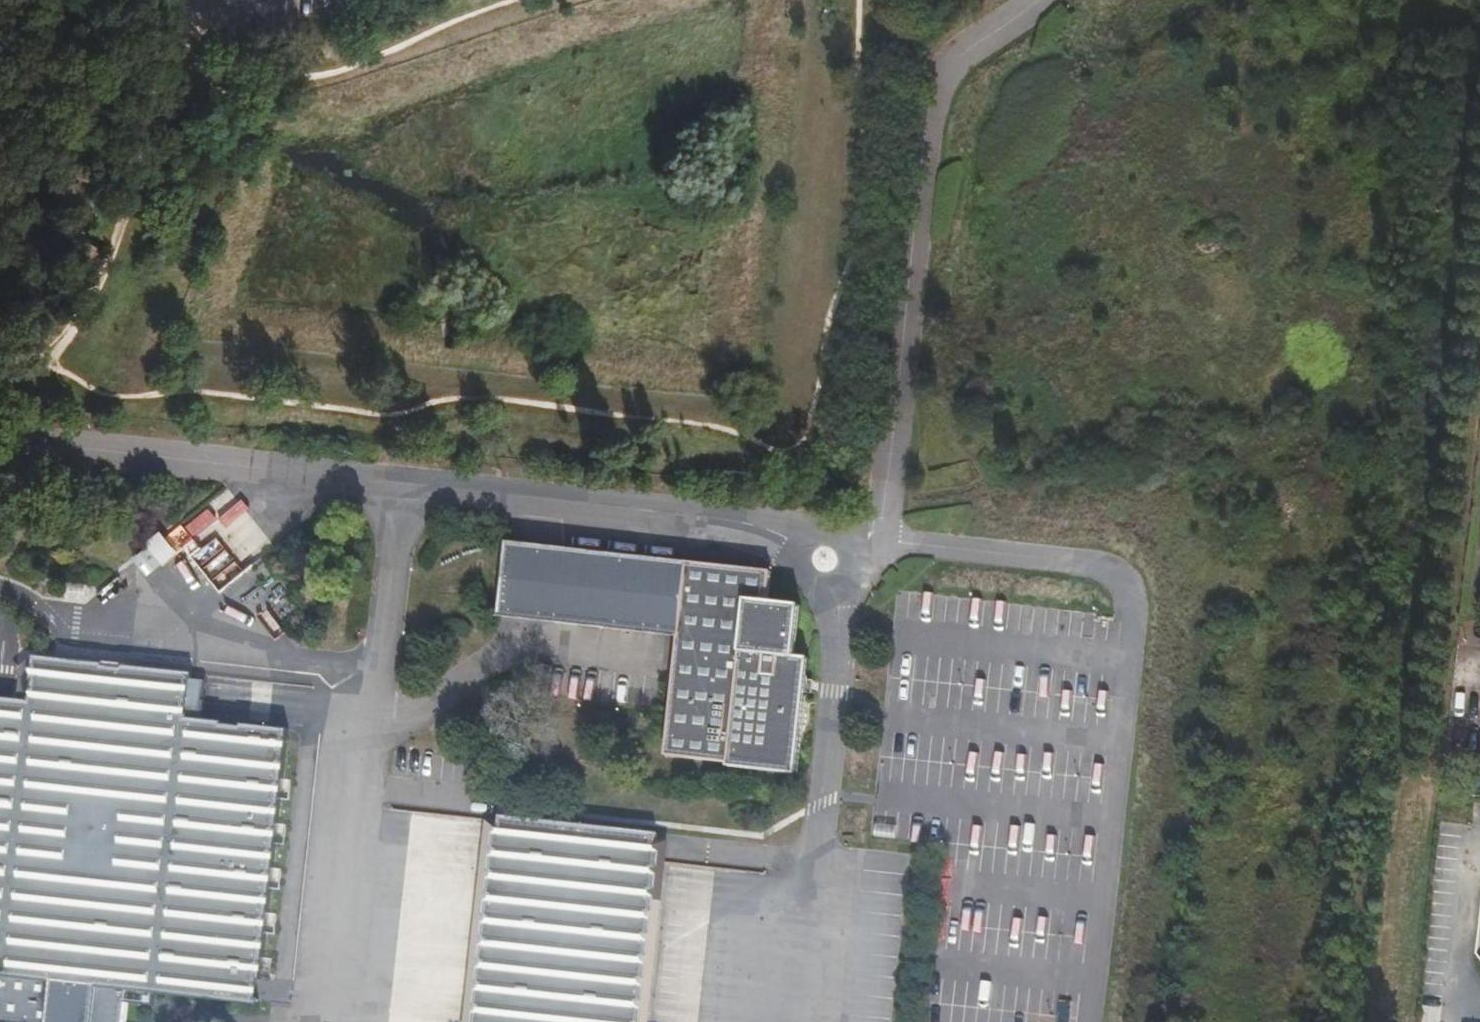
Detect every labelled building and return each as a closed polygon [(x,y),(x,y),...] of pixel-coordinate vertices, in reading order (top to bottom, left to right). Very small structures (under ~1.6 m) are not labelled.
[(208,506),(173,538),(183,549),(218,517),(208,506)] [(556,622),(564,551),(507,544),(499,616),(556,622)] [(564,549),(564,551),(556,622),(556,624),(677,638),(663,754),(728,762),(728,766),(796,774),(807,658),(796,657),(800,605),(769,602),(771,571),(564,549)] [(129,1004),(155,1007),(156,995),(260,1007),(261,999),(258,999),(259,981),(264,981),(290,731),(242,725),(242,727),(224,725),(224,723),(189,719),(189,714),(186,714),(191,680),(194,681),(195,674),(34,656),(29,702),(0,699),(0,1021),(127,1021),(129,1004)] [(637,996),(641,997),(658,834),(501,816),(478,1021),(635,1021),(637,996)]
